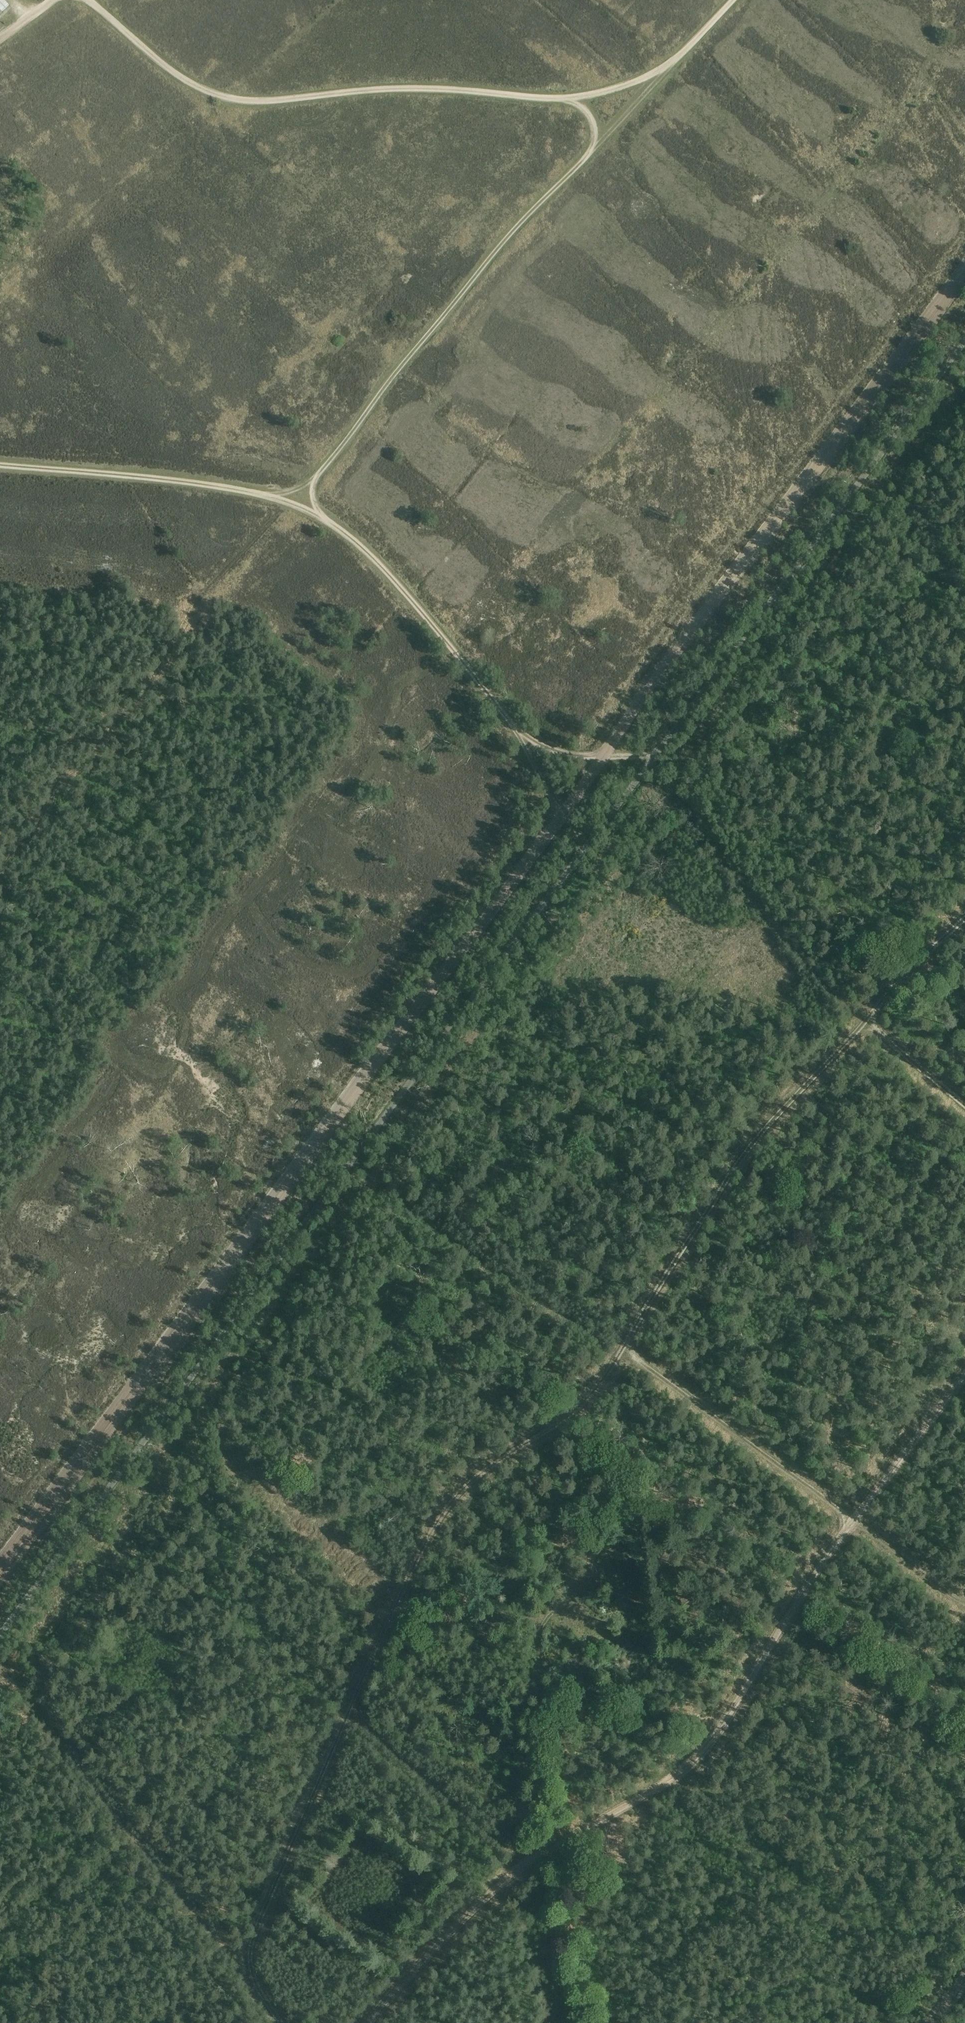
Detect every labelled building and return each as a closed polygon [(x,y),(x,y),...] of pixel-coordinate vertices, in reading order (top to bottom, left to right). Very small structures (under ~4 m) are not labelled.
[(1,12),(8,6),(4,0),(0,0),(0,11),(1,12)] [(64,1334),(71,1329),(67,1323),(60,1327),(64,1334)]
